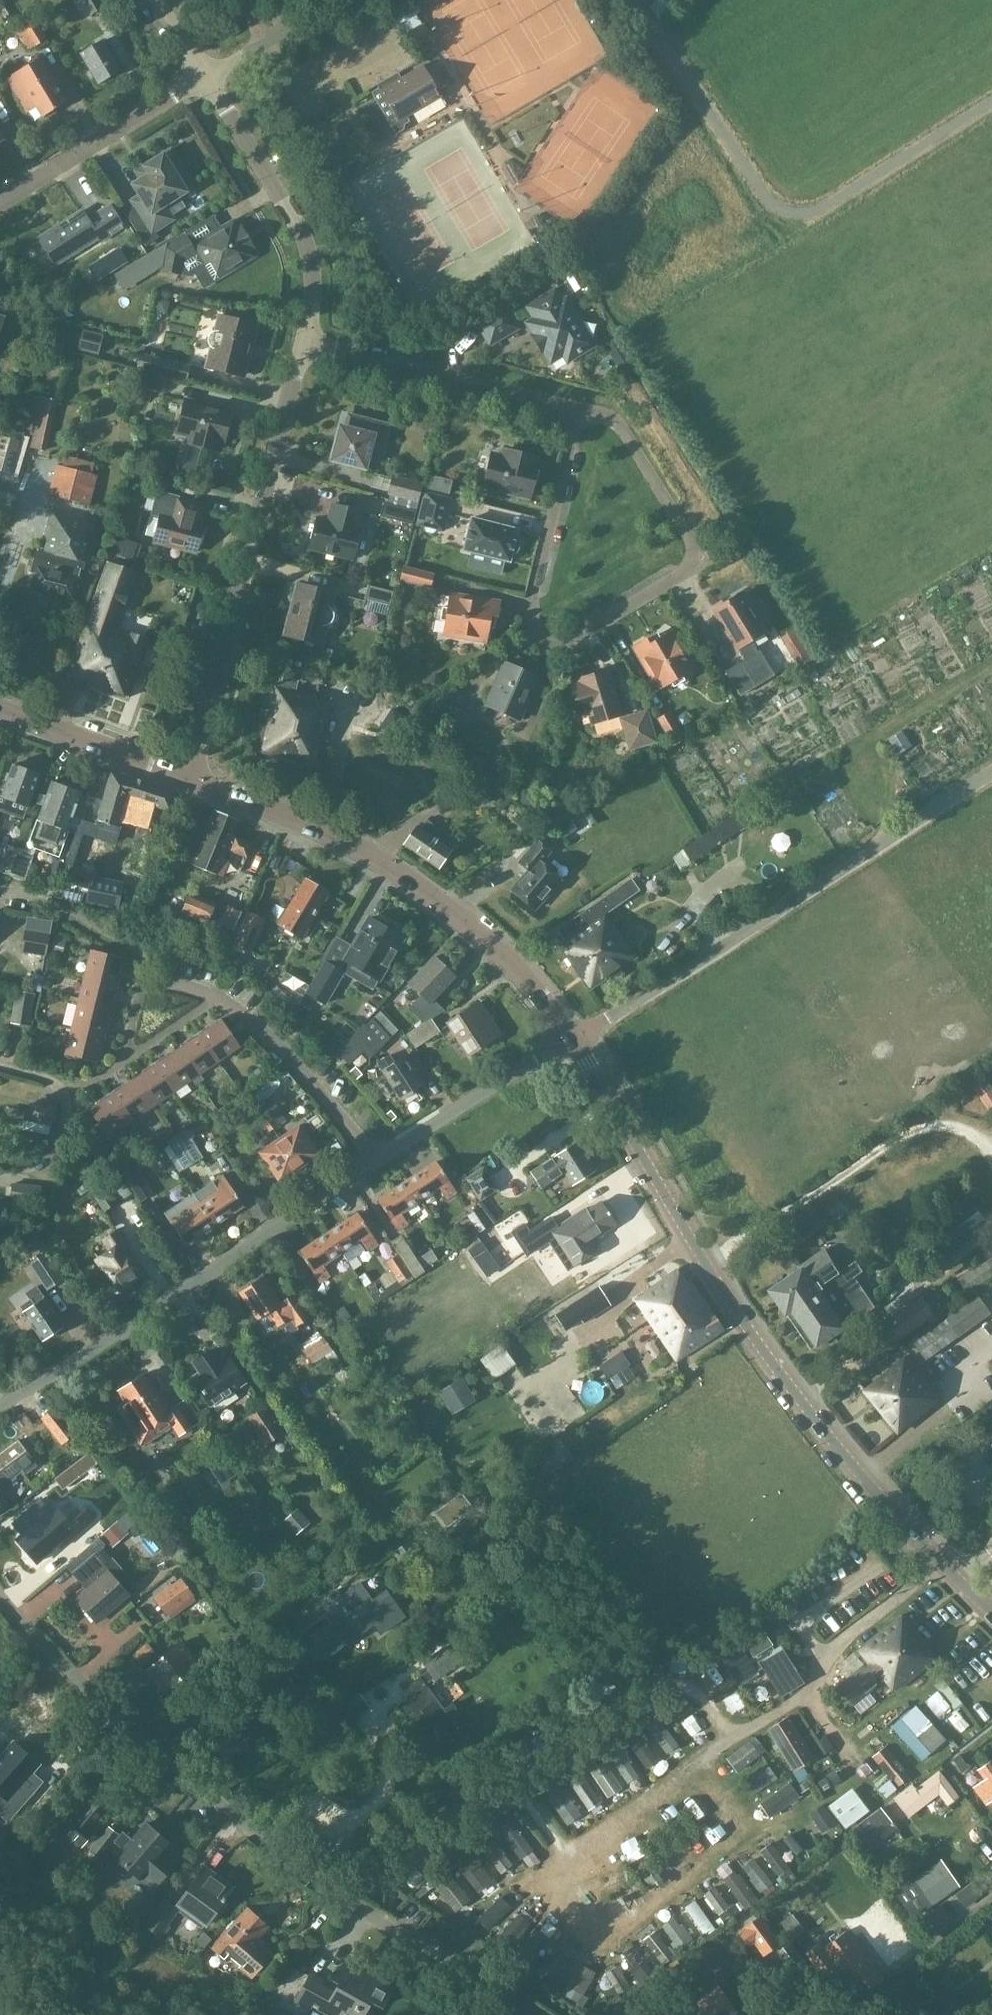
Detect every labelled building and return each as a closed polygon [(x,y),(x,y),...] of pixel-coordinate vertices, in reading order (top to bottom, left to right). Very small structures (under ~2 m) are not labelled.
[(89,14),(102,7),(97,0),(80,0),(89,14)] [(413,2),(392,14),(398,24),(419,12),(413,2)] [(13,31),(25,52),(46,39),(34,19),(13,31)] [(404,33),(410,43),(410,44),(419,39),(419,38),(427,33),(422,23),(413,28),(412,28),(404,33)] [(80,54),(97,83),(120,69),(102,41),(80,54)] [(24,112),(36,106),(42,116),(65,103),(48,74),(47,75),(38,59),(5,78),(24,112)] [(378,88),(370,92),(394,134),(402,129),(403,125),(408,122),(406,117),(440,97),(438,94),(424,68),(422,66),(400,78),(397,72),(387,78),(375,84),(378,88)] [(136,206),(124,214),(145,247),(157,239),(151,230),(169,219),(168,218),(184,207),(176,195),(183,191),(177,182),(185,177),(169,152),(143,169),(148,177),(139,183),(134,186),(141,197),(133,202),(136,206)] [(99,243),(123,228),(110,206),(86,221),(81,213),(38,240),(54,266),(97,239),(99,243)] [(159,268),(158,270),(178,274),(190,276),(194,274),(201,287),(218,277),(251,257),(252,257),(253,257),(252,255),(247,248),(250,246),(250,247),(251,246),(241,227),(240,228),(240,229),(237,230),(233,223),(232,221),(231,222),(231,223),(191,246),(184,234),(166,245),(163,247),(159,268)] [(125,247),(133,261),(144,256),(135,241),(125,247)] [(87,269),(95,281),(126,262),(119,249),(87,269)] [(567,360),(591,345),(564,301),(560,304),(553,292),(528,308),(535,319),(527,324),(550,360),(562,353),(567,360)] [(50,297),(45,317),(63,321),(67,301),(50,297)] [(156,297),(153,309),(166,312),(169,299),(156,297)] [(516,328),(504,308),(476,324),(488,344),(516,328)] [(209,346),(213,349),(208,368),(240,376),(249,339),(253,336),(255,331),(252,327),(253,324),(221,316),(217,331),(212,332),(208,336),(207,341),(209,346)] [(81,330),(76,350),(97,356),(102,336),(81,330)] [(137,368),(162,375),(166,361),(140,354),(137,368)] [(136,371),(132,385),(158,392),(161,378),(136,371)] [(24,446),(44,450),(54,401),(35,396),(24,446)] [(219,442),(223,443),(228,423),(225,422),(227,415),(228,415),(228,416),(230,416),(230,414),(184,402),(176,431),(195,436),(193,445),(216,451),(219,442)] [(331,460),(364,468),(367,456),(379,459),(387,426),(348,416),(343,436),(337,435),(331,460)] [(11,474),(21,440),(0,434),(0,470),(11,474)] [(188,446),(181,475),(193,478),(201,449),(188,446)] [(531,487),(536,467),(532,466),(534,457),(511,451),(509,460),(490,456),(482,485),(529,496),(530,494),(528,493),(528,495),(526,494),(528,486),(531,487)] [(423,488),(448,495),(452,481),(426,475),(423,488)] [(388,493),(387,499),(416,506),(418,500),(416,500),(420,484),(393,477),(389,493),(388,493)] [(156,490),(149,516),(159,519),(153,542),(195,552),(202,526),(201,525),(206,506),(178,499),(179,496),(156,490)] [(442,531),(450,500),(424,493),(416,525),(422,526),(424,532),(431,534),(436,530),(442,531)] [(416,506),(387,499),(385,504),(383,504),(379,517),(412,526),(415,512),(414,512),(416,506)] [(308,548),(352,560),(359,530),(356,530),(361,513),(332,505),(327,522),(316,519),(308,548)] [(33,557),(29,572),(35,574),(31,589),(72,599),(81,561),(88,562),(97,527),(84,523),(85,518),(50,509),(50,512),(40,551),(45,552),(43,560),(33,557)] [(515,536),(516,530),(471,519),(463,550),(508,562),(510,556),(515,554),(517,549),(518,545),(518,540),(515,536)] [(106,552),(131,560),(137,543),(111,534),(106,552)] [(65,676),(127,698),(147,639),(117,629),(137,573),(105,562),(65,676)] [(400,580),(429,587),(432,574),(403,567),(400,580)] [(331,610),(327,607),(331,592),(299,584),(298,587),(294,589),(293,595),(295,599),(286,636),(318,644),(323,625),(328,624),(332,621),(333,616),(331,610)] [(363,599),(389,606),(392,592),(367,585),(363,599)] [(710,610),(735,651),(738,650),(744,662),(725,673),(740,698),(774,678),(759,653),(757,654),(750,642),(767,632),(758,617),(760,615),(753,604),(750,606),(741,592),(710,610)] [(449,594),(442,635),(485,642),(489,616),(496,617),(498,603),(449,594)] [(780,638),(784,645),(799,669),(815,660),(796,628),(780,638)] [(61,629),(58,638),(71,643),(74,634),(61,629)] [(632,646),(658,689),(693,669),(671,631),(648,645),(645,639),(632,646)] [(318,647),(314,661),(328,665),(332,651),(318,647)] [(523,666),(519,669),(503,663),(485,705),(519,720),(537,677),(534,676),(533,671),(530,668),(526,666),(523,666)] [(260,671),(257,686),(274,690),(260,752),(316,765),(329,703),(313,700),(314,696),(293,691),(295,681),(296,679),(302,680),(304,671),(285,667),(284,676),(264,672),(260,671)] [(576,709),(586,706),(591,724),(621,715),(607,670),(577,679),(578,683),(569,686),(576,709)] [(435,674),(422,682),(429,694),(442,686),(435,674)] [(406,691),(399,699),(408,707),(415,699),(406,691)] [(409,721),(391,709),(385,717),(404,729),(409,721)] [(620,719),(629,749),(654,741),(645,712),(620,719)] [(683,738),(668,713),(657,720),(672,745),(683,738)] [(901,737),(890,744),(898,756),(909,749),(901,737)] [(23,820),(28,806),(39,774),(13,765),(1,797),(0,796),(0,812),(23,820)] [(122,816),(132,819),(147,824),(153,806),(169,812),(175,796),(176,792),(112,771),(96,820),(118,827),(122,816)] [(39,842),(60,850),(82,792),(51,780),(31,835),(41,838),(39,842)] [(522,794),(520,802),(527,808),(535,805),(536,796),(530,791),(522,794)] [(238,820),(213,810),(192,866),(221,877),(227,860),(223,858),(226,850),(245,857),(250,843),(231,836),(238,820)] [(519,813),(512,821),(523,831),(530,823),(519,813)] [(708,832),(681,850),(690,862),(717,845),(741,829),(732,816),(708,832)] [(569,818),(557,826),(564,836),(576,828),(569,818)] [(448,849),(454,840),(426,821),(421,829),(417,827),(404,846),(438,869),(451,851),(448,849)] [(551,852),(537,841),(518,864),(527,871),(511,891),(535,910),(561,879),(542,863),(551,852)] [(7,875),(17,849),(0,843),(0,872),(7,875)] [(17,849),(7,875),(23,881),(33,854),(17,849)] [(54,860),(48,878),(59,881),(65,864),(54,860)] [(296,862),(288,875),(296,880),(304,868),(296,862)] [(87,888),(89,888),(93,877),(94,874),(65,865),(60,879),(87,888)] [(87,888),(85,902),(116,908),(121,883),(93,877),(89,888),(87,888)] [(283,927),(299,937),(326,893),(304,880),(285,911),(282,909),(276,919),(285,924),(283,927)] [(558,946),(588,990),(604,980),(607,984),(621,974),(618,970),(635,958),(613,927),(611,928),(602,916),(638,891),(630,880),(557,931),(565,941),(558,946)] [(577,885),(584,897),(591,893),(584,881),(577,885)] [(214,905),(188,894),(180,913),(207,924),(214,905)] [(219,926),(229,931),(238,911),(228,906),(219,926)] [(231,945),(249,953),(265,920),(247,911),(231,945)] [(350,944),(341,960),(360,971),(355,979),(372,989),(374,990),(405,938),(367,916),(350,944)] [(25,930),(21,951),(44,955),(48,934),(25,930)] [(54,936),(50,951),(61,954),(63,944),(65,938),(54,936)] [(90,950),(83,976),(117,985),(120,975),(117,975),(122,958),(90,950)] [(423,1023),(430,1019),(443,1010),(432,1000),(454,976),(433,957),(409,983),(421,995),(408,1008),(423,1023)] [(307,987),(304,993),(324,1005),(342,973),(343,972),(336,968),(323,960),(307,987)] [(83,976),(77,1002),(109,1010),(113,993),(115,994),(117,985),(83,976)] [(11,1023),(27,1026),(32,994),(16,991),(11,1023)] [(289,1000),(285,1008),(292,1014),(294,1011),(303,995),(295,991),(289,1000)] [(77,1002),(71,1027),(105,1036),(107,1027),(105,1026),(109,1010),(77,1002)] [(450,1021),(472,1053),(495,1037),(481,1015),(484,1013),(477,1003),(450,1021)] [(378,1028),(389,1039),(397,1031),(379,1013),(371,1021),(378,1028)] [(430,1019),(423,1023),(406,1034),(415,1047),(438,1032),(430,1019)] [(205,1028),(197,1034),(216,1063),(239,1047),(221,1020),(206,1030),(205,1028)] [(371,1021),(363,1028),(370,1035),(381,1047),(383,1045),(389,1039),(378,1028),(371,1021)] [(105,1036),(71,1027),(64,1054),(96,1062),(100,1045),(103,1045),(105,1036)] [(372,1056),(381,1047),(370,1035),(363,1028),(363,1027),(337,1052),(348,1064),(364,1048),(372,1056)] [(182,1046),(176,1050),(195,1077),(216,1063),(197,1034),(181,1044),(182,1046)] [(372,1056),(371,1056),(389,1082),(387,1089),(390,1093),(398,1096),(401,1100),(404,1097),(412,1099),(414,1097),(415,1091),(422,1085),(403,1057),(395,1063),(383,1045),(381,1047),(372,1056)] [(154,1063),(153,1063),(173,1092),(195,1077),(176,1050),(155,1065),(154,1063)] [(140,1075),(132,1080),(151,1107),(173,1092),(153,1063),(139,1073),(140,1075)] [(260,1067),(253,1071),(257,1078),(264,1073),(260,1067)] [(354,1068),(348,1072),(355,1080),(360,1075),(354,1068)] [(984,1075),(971,1084),(991,1114),(991,1088),(984,1075)] [(112,1091),(109,1093),(129,1122),(151,1107),(132,1080),(113,1093),(112,1091)] [(542,1095),(546,1101),(552,1097),(548,1091),(542,1095)] [(98,1103),(88,1110),(107,1137),(129,1122),(109,1093),(97,1101),(98,1103)] [(36,1123),(50,1127),(56,1102),(42,1099),(36,1123)] [(272,1100),(259,1108),(266,1119),(272,1114),(278,1110),(272,1100)] [(389,1111),(383,1116),(389,1123),(396,1118),(389,1111)] [(266,1119),(265,1119),(272,1130),(279,1125),(272,1114),(266,1119)] [(265,1119),(258,1124),(265,1134),(272,1130),(265,1119)] [(286,1135),(279,1140),(298,1168),(318,1155),(299,1126),(286,1135)] [(166,1142),(183,1169),(202,1157),(184,1130),(166,1142)] [(272,1144),(259,1153),(278,1182),(298,1168),(279,1140),(272,1144)] [(577,1145),(531,1173),(540,1188),(560,1176),(565,1173),(568,1178),(573,1186),(594,1172),(583,1154),(585,1153),(579,1143),(577,1145)] [(114,1156),(103,1163),(117,1182),(127,1174),(114,1156)] [(436,1162),(406,1182),(419,1201),(438,1188),(445,1199),(456,1192),(436,1162)] [(464,1178),(479,1201),(497,1189),(482,1166),(464,1178)] [(136,1172),(125,1180),(139,1201),(151,1194),(136,1172)] [(88,1191),(103,1212),(115,1204),(94,1175),(82,1183),(83,1184),(76,1189),(81,1196),(88,1191)] [(210,1182),(192,1195),(200,1206),(213,1225),(242,1205),(221,1175),(210,1182)] [(419,1201),(406,1182),(377,1202),(397,1231),(407,1225),(400,1214),(419,1201)] [(10,1183),(8,1200),(37,1204),(39,1186),(10,1183)] [(192,1195),(163,1215),(183,1245),(213,1225),(200,1206),(192,1195)] [(601,1234),(615,1225),(601,1203),(587,1212),(586,1209),(551,1232),(574,1266),(597,1251),(592,1244),(603,1236),(601,1234)] [(946,1224),(957,1239),(984,1219),(973,1204),(946,1224)] [(490,1224),(479,1207),(467,1215),(478,1232),(490,1224)] [(357,1215),(328,1234),(341,1253),(360,1240),(367,1251),(377,1245),(357,1215)] [(97,1260),(117,1288),(138,1273),(118,1245),(123,1242),(115,1232),(102,1241),(109,1251),(97,1260)] [(341,1253),(328,1234),(299,1253),(319,1283),(330,1276),(322,1265),(341,1253)] [(823,1234),(816,1239),(820,1246),(827,1241),(823,1234)] [(39,1240),(26,1248),(29,1253),(42,1245),(39,1240)] [(431,1249),(417,1258),(424,1269),(438,1260),(431,1249)] [(803,1269),(771,1291),(789,1318),(795,1313),(819,1348),(850,1326),(849,1326),(876,1308),(868,1296),(855,1278),(864,1272),(857,1261),(840,1273),(824,1250),(801,1266),(803,1269)] [(30,1264),(47,1290),(62,1280),(45,1254),(30,1264)] [(499,1268),(488,1254),(477,1262),(487,1276),(499,1268)] [(385,1263),(401,1287),(412,1279),(397,1255),(385,1263)] [(876,1255),(869,1260),(876,1271),(883,1266),(876,1255)] [(635,1300),(677,1362),(723,1331),(690,1283),(686,1285),(676,1271),(635,1300)] [(357,1277),(376,1302),(389,1293),(378,1278),(371,1283),(363,1272),(357,1277)] [(261,1278),(239,1294),(257,1320),(254,1322),(266,1338),(276,1332),(278,1330),(287,1337),(288,1338),(289,1338),(290,1338),(291,1338),(292,1337),(293,1336),(294,1335),(294,1334),(294,1327),(309,1318),(299,1303),(302,1301),(295,1291),(292,1293),(289,1288),(274,1297),(261,1278)] [(57,1329),(61,1326),(34,1287),(24,1294),(32,1305),(22,1312),(42,1340),(47,1337),(50,1338),(56,1333),(57,1329)] [(598,1287),(569,1306),(582,1324),(610,1305),(598,1287)] [(979,1296),(947,1318),(960,1336),(991,1313),(979,1296)] [(906,1337),(934,1317),(923,1300),(884,1327),(896,1344),(906,1337)] [(343,1307),(332,1314),(339,1325),(350,1318),(343,1307)] [(960,1336),(947,1318),(913,1342),(926,1360),(960,1336)] [(302,1351),(312,1365),(332,1351),(322,1337),(302,1351)] [(192,1362),(201,1376),(194,1381),(210,1405),(244,1383),(226,1355),(218,1360),(211,1350),(192,1362)] [(610,1377),(629,1365),(621,1352),(599,1365),(598,1370),(603,1378),(610,1377)] [(866,1393),(899,1434),(938,1403),(929,1392),(930,1391),(906,1361),(866,1393)] [(128,1404),(117,1410),(142,1447),(171,1427),(178,1437),(179,1436),(190,1428),(191,1427),(200,1422),(186,1401),(178,1406),(167,1413),(142,1375),(119,1390),(128,1404)] [(437,1390),(450,1413),(473,1400),(460,1377),(437,1390)] [(247,1418),(264,1445),(281,1434),(264,1407),(247,1418)] [(41,1420),(61,1445),(73,1434),(54,1410),(41,1420)] [(13,1461),(20,1470),(22,1469),(26,1474),(37,1466),(27,1451),(19,1439),(0,1454),(0,1471),(13,1461)] [(5,1482),(6,1484),(16,1477),(14,1475),(20,1470),(13,1461),(0,1471),(0,1486),(5,1482)] [(78,1461),(54,1479),(61,1489),(86,1471),(78,1461)] [(458,1490),(432,1511),(444,1526),(470,1505),(458,1490)] [(20,1536),(15,1541),(35,1563),(60,1542),(63,1546),(94,1519),(82,1505),(65,1519),(55,1507),(49,1511),(39,1499),(10,1524),(20,1536)] [(130,1509),(97,1538),(104,1546),(106,1548),(139,1519),(130,1509)] [(283,1520),(295,1535),(308,1524),(296,1509),(283,1520)] [(242,1529),(269,1534),(271,1520),(245,1516),(242,1529)] [(97,1538),(64,1567),(85,1591),(75,1600),(94,1623),(126,1595),(108,1573),(92,1556),(102,1548),(104,1546),(97,1538)] [(153,1599),(166,1616),(192,1597),(179,1580),(174,1584),(153,1599)] [(331,1622),(310,1637),(325,1658),(345,1643),(345,1644),(372,1625),(379,1635),(404,1616),(385,1589),(371,1599),(358,1581),(340,1594),(336,1589),(325,1597),(334,1610),(326,1615),(331,1622)] [(765,1608),(757,1614),(759,1618),(762,1621),(770,1614),(768,1612),(765,1608)] [(894,1692),(935,1660),(901,1616),(856,1651),(867,1665),(838,1688),(852,1705),(885,1680),(894,1692)] [(454,1621),(442,1628),(451,1642),(463,1635),(454,1621)] [(282,1623),(271,1631),(279,1641),(289,1633),(282,1623)] [(734,1640),(716,1651),(719,1656),(735,1680),(738,1685),(756,1673),(754,1670),(761,1666),(758,1662),(774,1651),(760,1629),(758,1626),(740,1638),(741,1639),(736,1643),(734,1640)] [(179,1644),(160,1660),(145,1672),(162,1694),(197,1666),(179,1644)] [(458,1663),(444,1645),(421,1663),(434,1680),(458,1663)] [(132,1657),(138,1665),(151,1655),(145,1647),(132,1657)] [(774,1651),(758,1662),(761,1666),(779,1696),(800,1683),(778,1648),(774,1651)] [(409,1699),(398,1706),(399,1707),(410,1722),(411,1722),(424,1739),(434,1732),(435,1734),(437,1732),(439,1735),(444,1741),(466,1723),(462,1718),(449,1701),(441,1707),(426,1687),(426,1686),(425,1684),(433,1678),(427,1671),(402,1690),(409,1699)] [(335,1705),(347,1723),(368,1708),(356,1691),(335,1705)] [(915,1706),(914,1707),(890,1727),(920,1762),(945,1740),(915,1706)] [(644,1726),(666,1755),(678,1746),(656,1717),(644,1726)] [(788,1717),(767,1730),(794,1773),(803,1768),(815,1760),(788,1717)] [(625,1740),(645,1769),(657,1761),(644,1742),(647,1740),(643,1734),(640,1737),(634,1729),(623,1737),(625,1740)] [(748,1741),(725,1758),(737,1773),(760,1755),(765,1752),(753,1737),(748,1741)] [(0,1757),(0,1815),(7,1821),(39,1784),(29,1774),(38,1764),(12,1743),(0,1757)] [(605,1753),(627,1785),(638,1777),(629,1763),(631,1762),(619,1744),(605,1753)] [(885,1747),(871,1758),(889,1780),(878,1789),(885,1797),(896,1789),(910,1777),(885,1747)] [(960,1755),(953,1760),(959,1769),(966,1765),(960,1755)] [(583,1763),(607,1799),(622,1788),(604,1762),(596,1767),(590,1758),(583,1763)] [(986,1805),(991,1801),(991,1764),(990,1761),(977,1771),(984,1780),(973,1788),(986,1805)] [(744,1785),(752,1796),(777,1779),(769,1767),(768,1768),(766,1765),(745,1779),(747,1783),(744,1785)] [(565,1779),(588,1812),(602,1802),(579,1769),(565,1779)] [(947,1806),(959,1797),(939,1771),(915,1789),(911,1785),(893,1799),(908,1818),(939,1794),(947,1806)] [(548,1800),(566,1826),(581,1816),(572,1803),(575,1801),(560,1780),(544,1791),(550,1798),(548,1800)] [(804,1782),(796,1786),(800,1793),(808,1788),(804,1782)] [(759,1804),(769,1818),(799,1797),(789,1783),(759,1804)] [(70,1795),(57,1810),(66,1817),(58,1826),(83,1847),(95,1832),(90,1828),(112,1802),(99,1791),(98,1793),(91,1787),(79,1802),(70,1795)] [(827,1807),(844,1829),(868,1811),(851,1789),(827,1807)] [(822,1806),(809,1814),(821,1834),(834,1825),(822,1806)] [(854,1826),(871,1848),(896,1828),(880,1808),(854,1826)] [(494,1826),(520,1860),(533,1850),(507,1816),(494,1826)] [(122,1832),(113,1842),(122,1850),(115,1858),(139,1879),(143,1875),(155,1885),(173,1864),(161,1854),(169,1845),(145,1824),(131,1840),(122,1832)] [(88,1852),(98,1859),(117,1835),(108,1827),(88,1852)] [(789,1835),(783,1841),(795,1854),(801,1848),(789,1835)] [(479,1849),(500,1875),(512,1866),(491,1839),(479,1849)] [(760,1851),(778,1877),(789,1869),(770,1843),(760,1851)] [(456,1867),(478,1894),(493,1882),(483,1870),(485,1868),(480,1862),(482,1861),(470,1845),(460,1853),(466,1860),(456,1867)] [(907,1854),(899,1861),(902,1865),(911,1859),(907,1854)] [(740,1869),(759,1894),(772,1884),(752,1859),(740,1869)] [(939,1859),(893,1891),(911,1918),(958,1887),(939,1859)] [(175,1906),(205,1927),(231,1889),(201,1869),(175,1906)] [(722,1880),(740,1904),(753,1895),(738,1874),(736,1875),(734,1871),(722,1880)] [(432,1885),(454,1913),(470,1901),(447,1873),(432,1885)] [(955,1895),(964,1907),(980,1895),(970,1882),(955,1895)] [(425,1886),(412,1896),(416,1900),(429,1890),(425,1886)] [(714,1921),(720,1928),(740,1913),(733,1904),(729,1907),(714,1887),(703,1895),(719,1918),(714,1921)] [(477,1919),(489,1930),(511,1908),(499,1897),(477,1919)] [(158,1936),(177,1910),(164,1901),(146,1927),(158,1936)] [(693,1901),(683,1908),(703,1936),(713,1928),(693,1901)] [(237,1967),(250,1978),(271,1954),(256,1941),(269,1926),(247,1907),(210,1948),(223,1960),(228,1954),(240,1964),(237,1967)] [(776,1926),(788,1942),(804,1931),(792,1914),(776,1926)] [(490,1939),(486,1944),(493,1950),(495,1947),(504,1955),(527,1929),(525,1927),(528,1924),(518,1915),(493,1942),(490,1939)] [(751,1943),(758,1952),(762,1957),(779,1944),(759,1916),(737,1933),(747,1946),(751,1943)] [(690,1942),(671,1918),(660,1926),(671,1941),(669,1943),(676,1952),(690,1942)] [(516,1957),(528,1967),(549,1940),(536,1930),(516,1957)] [(642,1940),(662,1966),(674,1957),(654,1931),(642,1940)] [(203,1933),(195,1942),(203,1949),(211,1940),(203,1933)] [(845,1933),(823,1949),(819,1943),(804,1954),(841,2004),(854,1994),(858,1998),(881,1981),(845,1933)] [(628,1971),(637,1983),(652,1972),(633,1946),(622,1954),(632,1968),(628,1971)] [(560,1971),(572,1958),(558,1947),(539,1970),(546,1975),(556,1984),(564,1974),(560,1971)] [(663,1978),(680,1966),(674,1958),(658,1970),(663,1978)] [(391,1989),(344,1963),(334,1981),(342,1985),(337,1995),(318,1985),(321,1979),(310,1974),(296,2000),(310,2008),(313,2004),(332,2014),(363,2014),(371,2000),(382,2006),(391,1989)] [(286,1964),(280,1973),(287,1977),(293,1968),(286,1964)] [(579,1965),(562,1996),(577,2004),(574,2009),(580,2012),(587,1999),(581,1996),(594,1973),(579,1965)] [(606,1995),(610,2001),(630,1989),(617,1966),(604,1974),(613,1991),(606,1995)] [(537,1968),(532,1974),(541,1981),(546,1975),(539,1970),(537,1968)] [(737,2014),(717,1987),(677,2014),(735,2014),(737,2014)] [(616,2001),(626,2014),(627,2014),(638,2007),(628,1993),(616,2001)]
